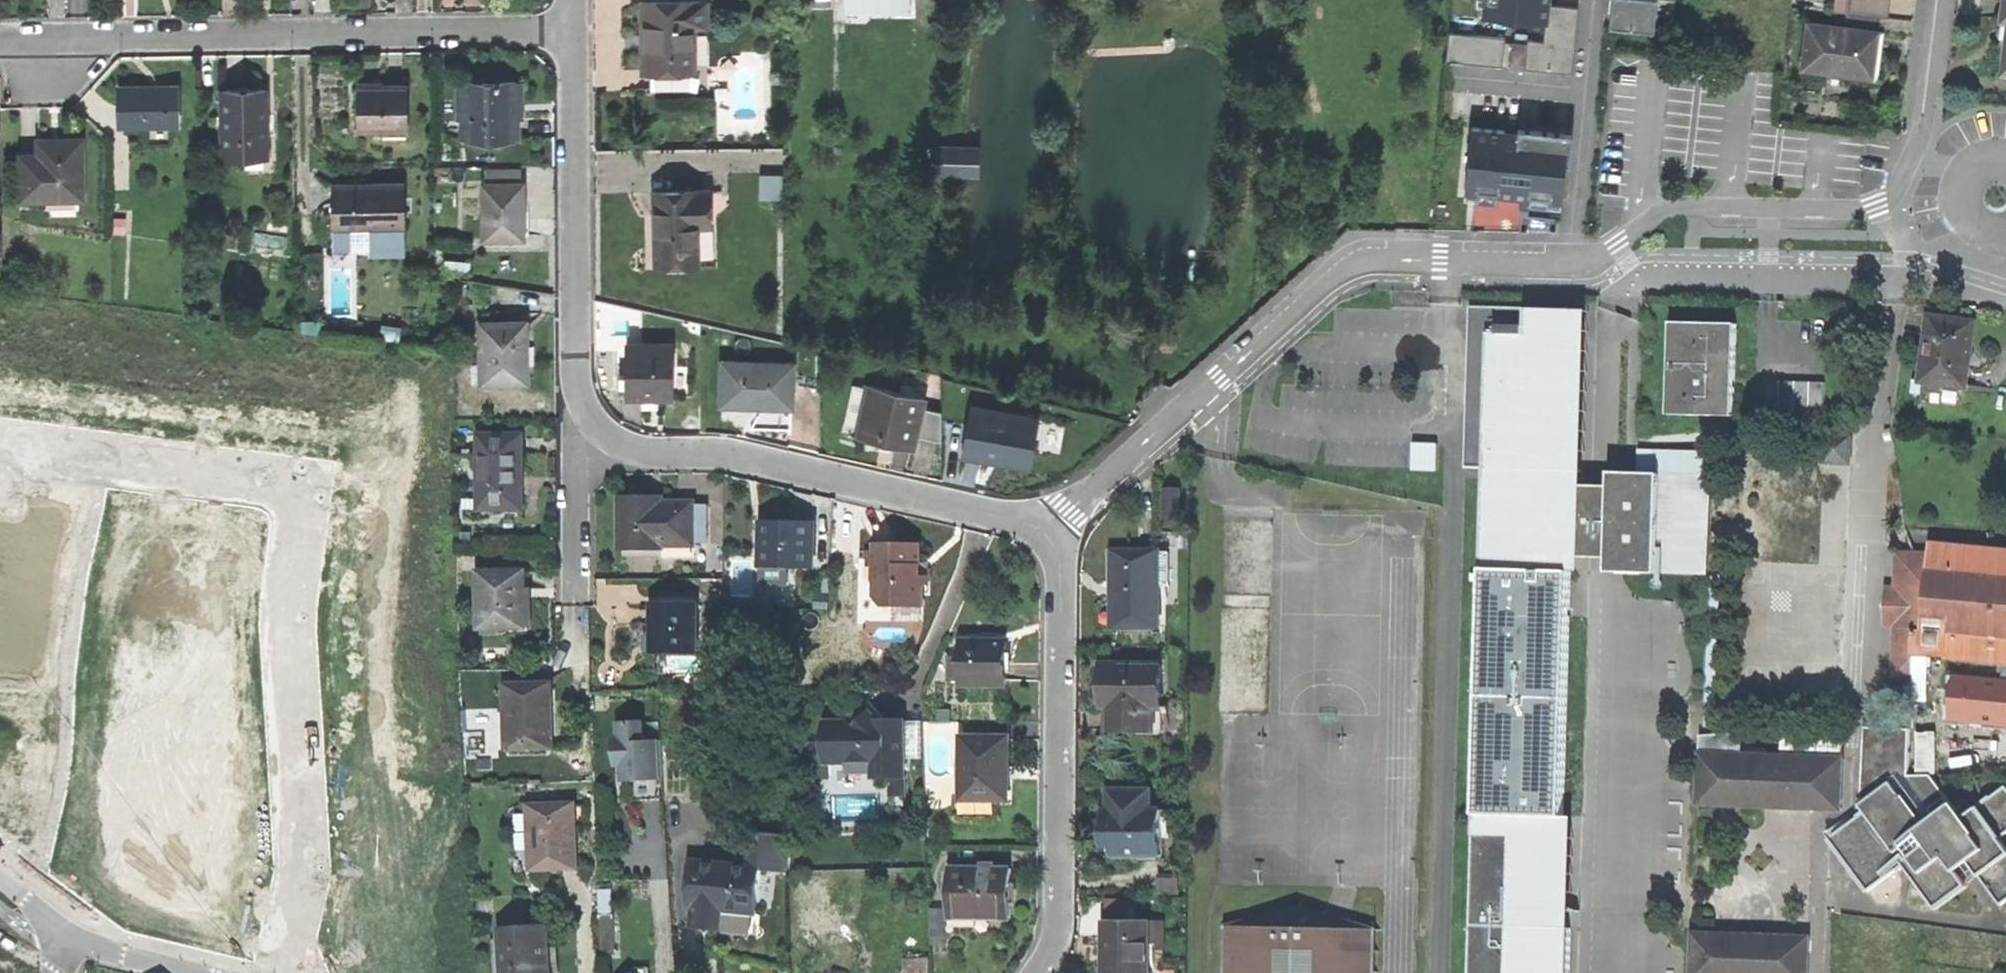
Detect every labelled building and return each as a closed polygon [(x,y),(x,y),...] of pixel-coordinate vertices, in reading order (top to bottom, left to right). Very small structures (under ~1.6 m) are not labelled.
[(652,70),(695,70),(694,25),(706,25),(706,0),(642,1),(642,43),(643,70),(652,70)] [(846,8),(870,9),(870,12),(910,13),(910,0),(846,0),(846,8)] [(1484,15),(1547,21),(1549,21),(1550,4),(1551,0),(1486,0),(1484,15)] [(1612,11),(1610,27),(1656,31),(1658,0),(1613,0),(1612,11)] [(1848,12),(1887,17),(1889,0),(1850,0),(1848,12)] [(1580,7),(1550,4),(1549,21),(1547,21),(1545,41),(1529,39),(1526,69),(1552,72),(1554,47),(1576,49),(1580,7)] [(1846,15),(1845,28),(1873,32),(1875,18),(1846,15)] [(1873,53),(1876,32),(1873,32),(1845,28),(1809,24),(1803,68),(1833,72),(1832,76),(1870,81),(1873,53)] [(706,65),(706,25),(694,25),(695,70),(652,70),(652,93),(707,92),(707,85),(706,65)] [(1504,66),(1506,37),(1450,31),(1447,61),(1504,66)] [(1528,43),(1513,42),(1510,70),(1526,71),(1528,43)] [(1576,49),(1554,47),(1552,72),(1574,74),(1576,49)] [(366,83),(358,83),(358,129),(408,129),(408,85),(373,85),(373,83),(366,83)] [(453,140),(457,140),(457,83),(448,83),(448,120),(452,120),(453,140)] [(511,83),(457,83),(457,140),(514,140),(513,119),(521,119),(521,104),(520,83),(511,83)] [(118,126),(178,125),(178,87),(146,87),(117,87),(118,126)] [(245,90),(222,90),(223,158),(267,158),(267,133),(264,133),(263,123),(266,123),(266,90),(245,90)] [(1506,129),(1472,126),(1466,191),(1480,192),(1480,190),(1497,191),(1497,194),(1532,197),(1532,194),(1549,196),(1549,200),(1563,201),(1566,163),(1563,163),(1565,135),(1535,133),(1535,140),(1518,138),(1511,138),(1506,137),(1506,129)] [(1519,127),(1518,138),(1535,140),(1535,133),(1565,135),(1563,163),(1566,163),(1572,164),(1574,136),(1575,132),(1519,127)] [(39,155),(22,155),(22,198),(83,198),(82,141),(52,141),(39,141),(39,155)] [(961,171),(976,172),(976,150),(963,150),(936,149),(935,171),(961,171)] [(486,172),(486,185),(517,185),(517,171),(486,172)] [(333,229),(405,228),(405,185),(344,186),(333,186),(333,229)] [(484,239),(523,239),(523,212),(522,185),(517,185),(486,185),(484,185),(484,239)] [(1497,191),(1480,190),(1480,192),(1466,191),(1466,198),(1496,201),(1497,194),(1497,191)] [(655,260),(697,259),(696,227),(705,227),(704,191),(654,192),(654,219),(655,260)] [(1549,196),(1532,194),(1532,197),(1531,205),(1548,206),(1562,208),(1563,201),(1549,200),(1549,196)] [(1477,814),(1566,817),(1572,571),(1551,571),(1552,555),(1585,556),(1611,557),(1611,571),(1661,573),(1665,473),(1638,471),(1615,471),(1614,486),(1554,484),(1554,470),(1577,470),(1582,309),(1474,306),(1468,467),(1490,468),(1486,568),(1485,568),(1477,814)] [(1593,309),(1582,309),(1577,470),(1588,471),(1593,309)] [(1921,381),(1966,387),(1970,361),(1971,350),(1975,322),(1972,322),(1930,316),(1921,381)] [(1669,414),(1734,416),(1736,352),(1737,324),(1672,322),(1669,414)] [(483,381),(525,381),(525,360),(525,324),(483,324),(483,381)] [(663,397),(672,396),(671,345),(641,345),(626,345),(626,397),(650,397),(663,397)] [(769,402),(793,402),(793,385),(794,362),(724,359),(723,402),(758,404),(758,401),(769,402)] [(843,427),(857,430),(869,384),(855,381),(843,427)] [(891,435),(915,441),(916,434),(923,405),(926,395),(869,381),(869,384),(857,430),(857,433),(882,440),(883,433),(891,435)] [(1765,416),(1779,416),(1780,381),(1766,381),(1765,416)] [(1795,382),(1780,381),(1779,416),(1794,417),(1795,382)] [(1810,382),(1795,382),(1794,417),(1810,417),(1810,382)] [(1826,382),(1810,382),(1810,417),(1825,417),(1826,382)] [(993,461),(1033,468),(1042,414),(973,402),(963,456),(993,461)] [(923,405),(916,434),(943,440),(942,410),(923,405)] [(487,506),(525,506),(525,482),(525,432),(483,432),(483,486),(468,486),(468,513),(484,513),(487,509),(487,506)] [(1849,437),(1824,437),(1823,462),(1849,463),(1849,437)] [(1713,475),(1665,473),(1661,573),(1709,575),(1713,475)] [(1176,519),(1182,519),(1181,492),(1170,492),(1170,519),(1176,519)] [(644,503),(644,498),(621,498),(621,547),(662,547),(662,545),(694,545),(694,543),(694,505),(694,503),(656,503),(651,503),(644,503)] [(709,505),(694,505),(694,543),(709,543),(709,505)] [(797,521),(764,521),(763,546),(763,568),(796,568),(814,568),(815,522),(797,521)] [(871,583),(870,596),(878,606),(922,607),(923,577),(916,577),(916,572),(916,564),(919,564),(919,543),(896,543),(869,542),(869,551),(868,558),(868,582),(871,583)] [(1931,544),(1930,555),(1923,630),(1914,629),(1913,655),(1973,656),(1976,632),(2005,634),(2005,550),(1994,549),(1931,544)] [(1113,626),(1159,626),(1159,607),(1159,585),(1159,551),(1112,552),(1112,588),(1113,599),(1113,626)] [(1169,551),(1159,551),(1159,585),(1169,585),(1169,551)] [(1912,677),(1913,655),(1914,629),(1923,630),(1930,555),(1898,553),(1897,588),(1886,588),(1885,624),(1896,623),(1895,677),(1912,677)] [(1584,571),(1585,556),(1552,555),(1551,571),(1572,571),(1584,571)] [(796,571),(796,568),(763,568),(763,582),(791,583),(792,571),(796,571)] [(483,626),(528,625),(527,584),(527,570),(496,570),(482,571),(483,626)] [(699,605),(653,605),(653,625),(653,652),(699,652),(699,605)] [(1007,640),(965,640),(965,644),(965,679),(965,682),(1007,683),(1007,657),(1007,640)] [(951,679),(965,679),(965,644),(960,644),(960,658),(951,658),(951,679)] [(1109,728),(1155,728),(1155,696),(1163,696),(1164,665),(1106,664),(1105,686),(1110,686),(1110,696),(1110,706),(1109,728)] [(509,746),(555,745),(553,681),(545,681),(525,681),(507,682),(509,746)] [(940,719),(953,719),(953,710),(941,710),(940,719)] [(892,794),(906,794),(906,720),(896,720),(876,720),(870,715),(857,728),(850,721),(829,721),(829,761),(849,761),(851,761),(851,758),(876,757),(876,771),(876,776),(892,775),(892,794)] [(645,721),(620,722),(621,738),(616,738),(618,764),(624,764),(624,772),(625,783),(632,782),(633,802),(665,800),(662,760),(661,741),(646,741),(645,721)] [(1782,725),(1781,756),(1842,758),(1843,728),(1782,725)] [(1964,818),(1932,775),(1910,775),(1911,729),(1866,728),(1863,804),(1868,811),(1831,837),(1869,891),(1906,865),(1937,907),(1973,881),(1980,876),(2001,905),(2005,901),(2005,845),(2001,838),(2005,834),(2005,787),(1964,818)] [(1702,737),(1702,753),(1742,754),(1743,734),(1702,737)] [(1006,736),(963,736),(963,762),(958,762),(957,777),(963,777),(963,798),(959,803),(959,812),(959,816),(994,816),(994,799),(1007,799),(1007,780),(1007,777),(1004,777),(1005,773),(1005,766),(1010,766),(1010,736),(1006,736)] [(1742,754),(1702,753),(1701,801),(1842,809),(1844,759),(1842,758),(1781,756),(1742,754)] [(849,772),(876,771),(876,757),(851,758),(851,761),(849,761),(849,772)] [(1148,855),(1162,855),(1163,808),(1153,808),(1153,789),(1110,788),(1110,809),(1105,809),(1105,820),(1105,835),(1113,835),(1113,854),(1148,855)] [(566,866),(579,866),(577,801),(531,804),(533,867),(566,866)] [(1576,818),(1566,817),(1477,814),(1477,834),(1530,836),(1527,928),(1574,929),(1576,818)] [(734,866),(760,868),(775,870),(791,871),(795,834),(738,829),(734,866)] [(1574,929),(1527,928),(1530,836),(1477,834),(1474,972),(1573,972),(1574,929)] [(992,861),(992,868),(952,867),(952,890),(960,890),(960,911),(953,911),(953,931),(1009,932),(1009,918),(1014,918),(1014,904),(1014,898),(1013,868),(1000,868),(1001,861),(992,861)] [(702,909),(749,913),(756,914),(760,868),(734,866),(695,862),(691,908),(702,909)] [(1159,893),(1179,893),(1180,879),(1174,879),(1159,879),(1159,893)] [(600,912),(613,911),(612,888),(600,889),(600,912)] [(952,890),(953,911),(960,911),(960,890),(952,890)] [(1106,899),(1106,920),(1130,921),(1130,900),(1106,899)] [(749,913),(702,909),(700,929),(711,929),(721,930),(747,932),(749,913)] [(1373,930),(1325,915),(1302,909),(1230,925),(1229,972),(1372,972),(1373,930)] [(931,910),(931,938),(949,938),(953,931),(953,911),(931,910)] [(614,911),(613,911),(600,912),(602,951),(616,951),(614,911)] [(1150,921),(1130,921),(1106,920),(1105,950),(1111,950),(1111,956),(1111,960),(1109,960),(1109,972),(1151,972),(1150,921)] [(551,961),(549,961),(549,954),(548,948),(550,948),(549,925),(492,928),(495,972),(551,972),(551,961)] [(1810,938),(1696,934),(1694,972),(1809,972),(1810,938)] [(930,959),(907,960),(908,972),(931,972),(930,959)] [(629,972),(653,972),(653,965),(629,964),(629,972)]
